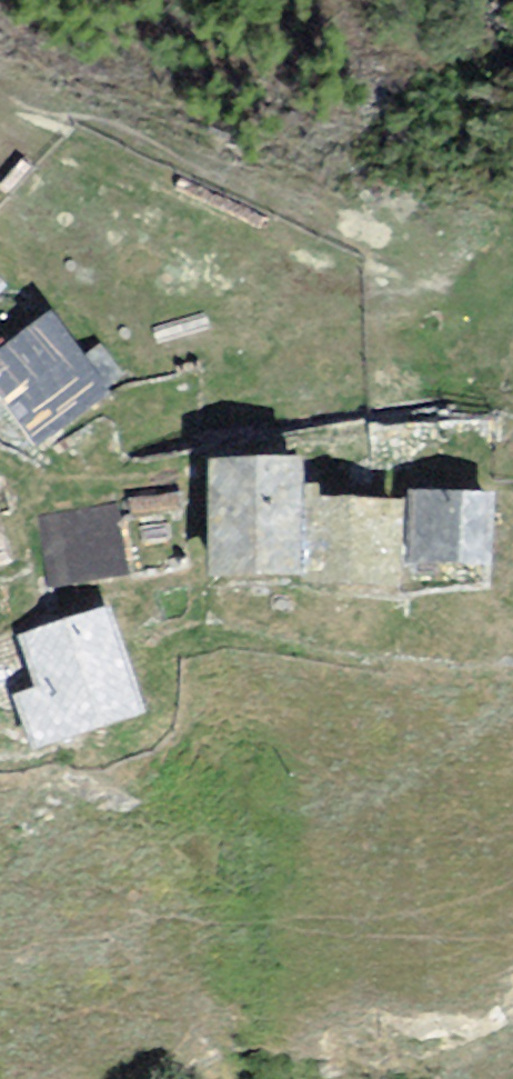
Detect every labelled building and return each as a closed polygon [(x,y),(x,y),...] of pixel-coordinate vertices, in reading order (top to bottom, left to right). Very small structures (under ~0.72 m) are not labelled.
[(101,390),(45,320),(0,355),(0,399),(34,442),(101,390)] [(287,470),(219,471),(221,569),(289,568),(287,470)] [(127,498),(52,501),(55,574),(130,570),(127,498)] [(489,507),(428,503),(425,550),(486,554),(489,507)] [(402,512),(323,509),(320,576),(400,579),(402,512)] [(74,735),(140,713),(109,620),(43,642),(74,735)]
